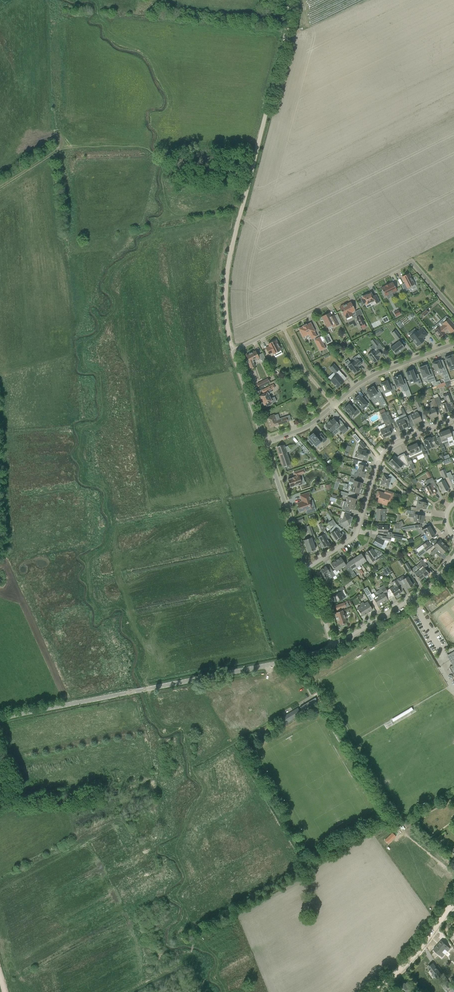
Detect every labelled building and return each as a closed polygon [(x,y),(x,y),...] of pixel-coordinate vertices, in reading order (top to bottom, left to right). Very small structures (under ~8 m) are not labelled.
[(414,284),(413,281),(413,280),(412,278),(411,277),(409,273),(408,274),(407,274),(406,274),(405,275),(402,277),(405,283),(401,285),(404,291),(408,290),(407,288),(414,284)] [(397,290),(393,282),(388,284),(385,286),(381,288),(385,296),(392,292),(393,294),(397,292),(396,290),(397,290)] [(379,302),(376,295),(373,297),(371,293),(367,294),(361,297),(362,297),(360,298),(364,305),(368,303),(369,304),(373,302),(374,305),(379,302)] [(354,311),(355,311),(351,302),(339,308),(344,316),(346,319),(352,315),(352,316),(356,314),(354,311)] [(339,324),(334,315),(331,317),(329,313),(319,318),(322,317),(327,327),(332,325),(333,327),(339,324)] [(364,324),(360,316),(356,318),(360,326),(361,326),(364,324)] [(443,325),(440,328),(439,327),(434,331),(440,337),(446,332),(445,331),(449,328),(452,332),(453,330),(453,323),(453,324),(448,318),(442,324),(443,325)] [(310,337),(312,336),(313,338),(317,337),(314,331),(310,323),(306,325),(302,326),(303,327),(299,329),(303,337),(309,334),(310,337)] [(424,341),(422,339),(427,335),(422,329),(417,332),(417,331),(410,336),(417,346),(424,341)] [(401,337),(396,330),(392,333),(397,340),(401,337)] [(332,341),(328,334),(323,337),(326,344),(332,341)] [(268,344),(269,346),(266,348),(269,355),(273,353),(273,354),(281,350),(276,340),(268,344)] [(390,348),(395,355),(404,348),(399,341),(390,348)] [(325,348),(322,342),(317,345),(320,351),(325,348)] [(373,351),(367,355),(373,363),(379,359),(378,358),(382,355),(378,349),(374,352),(373,351)] [(255,367),(252,360),(256,358),(257,361),(261,359),(259,354),(259,355),(258,355),(255,351),(253,352),(253,351),(249,353),(249,354),(246,356),(248,360),(247,360),(247,361),(248,363),(250,368),(255,367)] [(453,359),(452,355),(445,358),(449,368),(452,367),(452,368),(453,367),(453,366),(453,359)] [(351,371),(351,370),(354,374),(359,370),(357,367),(362,364),(356,356),(352,359),(353,360),(349,363),(350,364),(347,366),(351,371)] [(441,373),(442,376),(448,374),(445,366),(441,367),(439,361),(437,361),(436,360),(433,362),(434,362),(432,363),(435,372),(438,370),(439,374),(441,373)] [(344,382),(339,377),(342,374),(334,364),(330,368),(335,374),(332,376),(333,378),(330,380),(337,388),(340,385),(344,382)] [(422,366),(420,367),(420,368),(419,368),(422,378),(426,377),(428,383),(435,380),(432,373),(429,375),(428,374),(428,373),(426,365),(423,366),(422,366)] [(409,382),(414,381),(419,385),(422,384),(418,374),(415,375),(412,370),(405,372),(409,382)] [(396,376),(393,377),(393,378),(396,387),(400,386),(400,388),(401,387),(403,392),(409,390),(406,382),(403,383),(400,375),(397,377),(396,376)] [(389,387),(387,381),(384,382),(384,381),(381,382),(381,383),(380,384),(384,393),(390,391),(391,393),(394,392),(392,386),(389,387)] [(276,401),(274,397),(270,399),(268,394),(272,392),(269,387),(261,390),(263,394),(259,396),(260,398),(261,398),(261,399),(261,400),(264,406),(266,405),(266,407),(271,404),(276,401)] [(373,401),(377,399),(380,404),(382,403),(383,405),(382,406),(383,408),(387,406),(378,389),(375,390),(373,387),(369,389),(369,388),(366,390),(367,390),(366,391),(370,398),(371,397),(373,401)] [(354,400),(362,409),(367,404),(370,402),(365,396),(363,399),(359,395),(354,400)] [(438,397),(434,399),(435,402),(437,406),(441,404),(445,413),(452,411),(449,404),(452,403),(449,395),(446,396),(443,397),(444,399),(440,400),(438,397)] [(435,402),(434,399),(434,398),(430,399),(431,402),(428,403),(431,409),(427,410),(429,414),(430,419),(437,416),(434,407),(437,406),(435,402)] [(360,412),(355,406),(352,408),(349,404),(346,406),(346,405),(342,408),(345,411),(346,411),(350,416),(353,413),(355,416),(360,412)] [(420,410),(414,413),(418,422),(421,421),(420,417),(422,416),(420,411),(420,410)] [(390,431),(393,430),(391,425),(390,423),(387,416),(386,415),(385,412),(380,414),(383,422),(386,428),(380,430),(382,435),(380,436),(381,436),(384,440),(388,437),(387,436),(391,434),(390,431)] [(418,422),(414,413),(407,416),(408,417),(410,421),(412,420),(414,424),(418,422)] [(276,421),(274,415),(270,416),(270,417),(266,418),(270,428),(274,426),(274,427),(279,425),(288,422),(286,418),(283,419),(283,418),(279,420),(276,421)] [(387,416),(390,423),(393,422),(395,428),(398,427),(399,431),(403,429),(399,420),(398,417),(392,420),(389,415),(387,416)] [(405,417),(399,420),(403,429),(407,427),(405,423),(408,422),(406,418),(405,417)] [(337,430),(339,429),(343,434),(348,430),(343,425),(341,427),(334,419),(331,421),(330,420),(327,423),(328,423),(325,426),(326,427),(325,427),(327,429),(331,433),(336,429),(337,430)] [(453,439),(449,429),(444,431),(448,444),(453,442),(453,443),(453,438),(453,439)] [(448,444),(444,431),(438,433),(440,437),(437,438),(439,444),(442,452),(445,451),(443,446),(449,444),(448,444)] [(312,445),(314,444),(316,447),(322,441),(323,442),(326,440),(321,433),(316,437),(313,433),(308,438),(310,439),(308,441),(312,445)] [(424,444),(426,449),(426,450),(434,446),(434,448),(438,446),(434,437),(431,438),(430,437),(423,440),(425,444),(424,444)] [(355,457),(361,459),(366,460),(367,458),(368,455),(368,454),(365,453),(366,451),(362,450),(362,448),(363,449),(366,447),(361,441),(358,443),(359,445),(358,449),(355,457)] [(411,445),(416,457),(422,454),(424,457),(427,456),(425,451),(424,449),(420,451),(417,443),(411,445)] [(285,453),(287,452),(288,452),(289,451),(290,451),(290,450),(287,446),(283,447),(283,445),(276,448),(282,463),(283,463),(284,466),(289,465),(285,453)] [(309,451),(303,445),(300,447),(303,451),(302,451),(301,452),(301,453),(301,454),(302,455),(303,455),(304,454),(304,453),(305,452),(306,453),(309,451)] [(416,457),(411,445),(406,448),(410,456),(406,457),(406,459),(409,465),(412,470),(415,469),(410,459),(416,457)] [(409,465),(406,459),(406,457),(404,454),(398,456),(399,457),(397,458),(394,456),(388,462),(397,471),(401,466),(403,468),(409,465)] [(358,467),(357,470),(366,472),(367,467),(357,464),(356,466),(358,467)] [(293,478),(287,480),(290,487),(294,486),(295,487),(298,485),(298,484),(300,483),(299,480),(300,479),(299,477),(302,476),(301,474),(305,473),(304,469),(293,472),(295,477),(292,478),(293,478)] [(366,472),(357,470),(356,473),(354,472),(354,474),(350,473),(349,476),(357,478),(357,476),(364,478),(366,472)] [(391,484),(389,484),(390,482),(392,483),(396,479),(390,474),(388,476),(383,475),(380,485),(390,488),(391,488),(392,485),(391,484)] [(359,488),(361,489),(362,483),(353,480),(353,479),(350,478),(348,484),(351,485),(352,486),(359,488)] [(423,488),(426,493),(427,492),(428,496),(432,494),(433,495),(436,493),(431,483),(434,482),(432,478),(424,481),(427,486),(423,488)] [(449,490),(444,480),(437,483),(442,493),(449,490)] [(359,489),(359,488),(352,486),(351,485),(348,484),(346,488),(348,488),(347,490),(348,492),(349,492),(349,491),(353,492),(358,494),(358,492),(359,493),(360,490),(359,489)] [(391,500),(392,497),(393,493),(385,490),(384,493),(378,491),(377,495),(379,496),(377,502),(382,503),(381,504),(387,505),(388,501),(390,502),(391,500)] [(300,496),(302,502),(297,503),(299,508),(298,508),(299,513),(303,511),(311,508),(308,501),(311,500),(308,493),(300,496)] [(424,502),(424,500),(417,495),(417,500),(416,508),(426,509),(427,503),(425,503),(425,502),(424,502)] [(347,496),(346,502),(354,504),(356,499),(347,496)] [(354,510),(356,505),(354,504),(346,502),(344,501),(342,507),(354,510)] [(414,511),(410,511),(407,510),(406,514),(409,514),(408,517),(414,518),(414,521),(423,523),(424,516),(415,514),(415,511),(414,511)] [(344,515),(342,519),(350,521),(352,517),(349,517),(350,514),(345,512),(344,515)] [(342,529),(338,526),(336,524),(333,519),(330,521),(334,526),(332,529),(334,531),(331,533),(335,540),(336,540),(339,538),(342,536),(339,532),(342,529)] [(349,525),(350,521),(342,519),(341,522),(339,522),(338,525),(340,525),(340,526),(346,528),(347,525),(349,525)] [(383,532),(383,533),(391,534),(392,531),(388,530),(388,526),(378,525),(378,532),(383,532)] [(421,530),(424,535),(432,531),(429,526),(421,530)] [(432,531),(424,535),(427,540),(431,538),(435,535),(432,531)] [(320,543),(321,548),(323,547),(324,548),(330,545),(324,534),(318,537),(321,543),(320,543)] [(384,550),(387,544),(384,542),(385,540),(390,541),(394,541),(394,539),(391,538),(386,537),(382,536),(381,540),(381,541),(376,538),(373,544),(377,546),(381,548),(384,550)] [(304,540),(308,552),(315,550),(311,538),(304,540)] [(435,553),(444,544),(440,540),(436,543),(433,546),(435,548),(432,551),(431,553),(432,555),(434,553),(434,554),(435,553)] [(429,544),(424,548),(426,551),(433,546),(430,543),(429,544)] [(448,548),(444,544),(435,553),(439,557),(448,548)] [(373,557),(376,556),(371,549),(370,550),(369,549),(368,549),(367,550),(368,551),(366,552),(363,554),(365,556),(370,564),(375,560),(373,557)] [(361,554),(357,557),(361,564),(366,561),(364,558),(361,554)] [(341,557),(336,561),(341,568),(344,566),(346,569),(348,568),(341,557)] [(357,557),(352,560),(357,567),(361,564),(357,557)] [(428,567),(425,563),(421,559),(419,561),(420,562),(418,565),(416,567),(418,570),(424,577),(425,578),(429,574),(425,569),(428,567)] [(347,563),(351,568),(352,570),(357,567),(352,560),(347,563)] [(341,568),(336,561),(331,564),(337,574),(340,572),(338,570),(341,568)] [(319,574),(322,582),(329,580),(327,574),(330,572),(326,566),(321,570),(321,571),(320,573),(319,574)] [(388,566),(381,570),(385,576),(391,572),(388,566)] [(416,567),(415,566),(411,570),(410,568),(407,569),(410,575),(413,573),(412,572),(413,572),(414,574),(417,576),(420,580),(424,577),(418,570),(416,567)] [(413,585),(410,581),(407,576),(401,580),(400,577),(396,579),(401,587),(401,588),(402,588),(405,586),(407,589),(413,585)] [(401,587),(396,579),(391,582),(394,586),(393,587),(393,588),(390,590),(394,597),(401,593),(399,588),(401,587)] [(381,594),(378,596),(383,603),(388,600),(385,594),(388,592),(385,587),(381,589),(382,591),(380,593),(381,594)] [(334,596),(330,598),(332,603),(336,601),(337,601),(338,601),(339,601),(339,600),(340,601),(346,597),(345,596),(347,595),(346,593),(345,592),(344,589),(336,594),(336,595),(334,596)] [(383,603),(378,596),(375,597),(373,593),(371,595),(378,606),(383,603)] [(363,602),(361,603),(367,613),(372,610),(368,602),(364,604),(363,602)] [(335,613),(339,625),(347,622),(345,618),(347,618),(345,614),(344,614),(342,610),(341,611),(341,609),(346,607),(344,603),(335,606),(336,610),(337,610),(338,612),(335,613)] [(367,613),(361,603),(359,604),(360,606),(357,608),(362,616),(367,613)] [(311,700),(300,707),(303,712),(317,704),(318,703),(315,698),(311,700)] [(288,721),(300,714),(301,714),(297,709),(280,719),(283,724),(284,724),(288,721)] [(392,833),(384,840),(388,844),(395,837),(392,833)] [(442,952),(445,949),(447,952),(450,949),(448,946),(441,940),(433,949),(439,955),(440,955),(442,957),(444,954),(442,952)] [(429,970),(430,970),(433,974),(434,973),(438,979),(442,976),(438,971),(436,968),(433,964),(428,967),(430,969),(429,970)] [(416,991),(412,987),(411,987),(407,982),(404,984),(404,983),(399,987),(403,991),(414,991),(416,991)]
